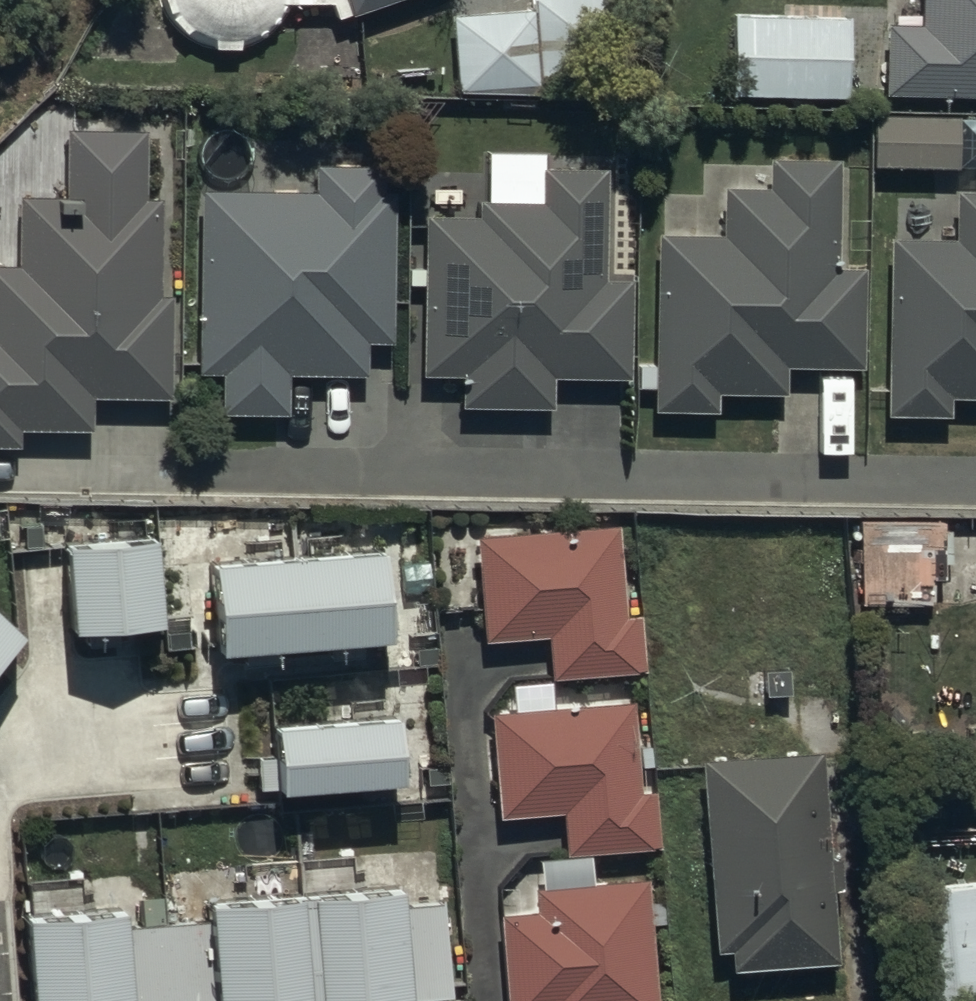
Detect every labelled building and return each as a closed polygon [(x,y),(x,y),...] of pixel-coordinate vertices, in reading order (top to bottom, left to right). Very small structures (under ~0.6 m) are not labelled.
[(353,19),(407,0),(346,0),(353,19)] [(454,16),(458,93),(615,85),(610,0),(533,0),(533,12),(454,16)] [(926,28),(892,27),(890,93),(975,96),(975,0),(927,0),(926,28)] [(854,20),(737,15),(733,98),(850,102),(854,20)] [(958,118),(873,116),(872,169),(957,171),(958,118)] [(17,444),(17,433),(92,433),(92,399),(169,400),(169,398),(168,398),(169,298),(160,298),(161,202),(149,202),(149,133),(69,132),(69,200),(21,200),(21,270),(0,269),(0,444),(17,444)] [(723,236),(654,236),(654,415),(715,414),(715,398),(788,397),(788,369),(863,368),(862,267),(836,268),(836,163),(771,163),(771,191),(722,191),(723,236)] [(381,167),(318,166),(318,195),(205,193),(202,376),(223,376),(223,414),(289,415),(290,374),(368,375),(369,344),(393,344),(395,195),(380,195),(381,167)] [(478,221),(424,220),(422,378),(462,379),(462,410),(551,411),(552,378),(629,379),(631,285),(604,285),(605,172),(539,171),(539,209),(478,208),(478,221)] [(890,235),(888,415),(950,415),(950,403),(975,403),(975,194),(957,194),(956,236),(890,235)] [(943,521),(859,521),(859,607),(928,607),(928,582),(943,582),(943,521)] [(619,531),(477,540),(483,642),(549,640),(552,681),(643,675),(640,618),(624,619),(619,531)] [(159,540),(67,548),(75,635),(167,627),(159,540)] [(390,554),(214,569),(222,659),(398,644),(390,554)] [(28,641),(0,615),(0,670),(28,641)] [(633,706),(492,716),(499,820),(565,816),(567,856),(662,850),(658,792),(639,793),(633,706)] [(401,720),(277,730),(283,797),(406,786),(401,720)] [(820,756),(701,764),(713,953),(729,952),(730,974),(835,967),(831,893),(839,893),(837,862),(827,862),(820,756)] [(534,888),(535,912),(501,914),(506,1000),(654,1000),(647,881),(534,888)] [(904,888),(913,1000),(975,1000),(975,883),(904,888)] [(29,918),(37,1000),(432,1000),(455,999),(446,902),(409,906),(407,887),(212,905),(214,922),(130,930),(128,909),(29,918)]
